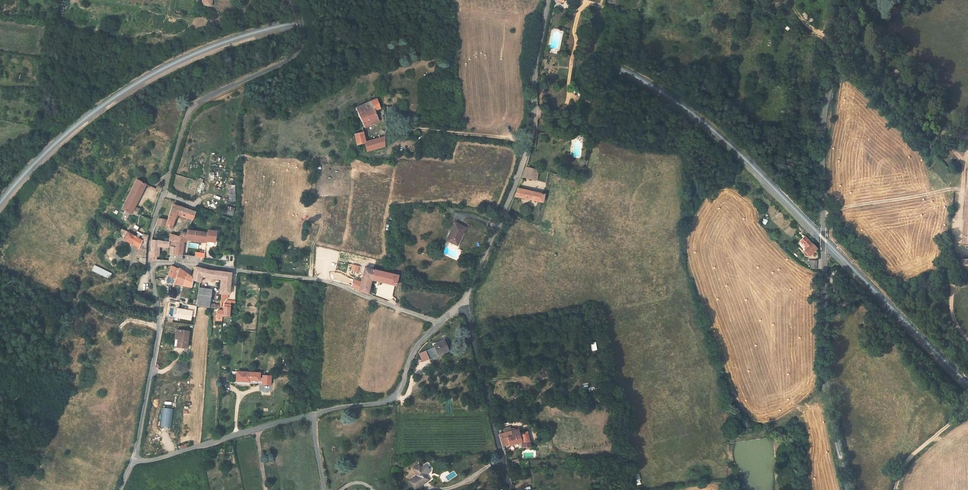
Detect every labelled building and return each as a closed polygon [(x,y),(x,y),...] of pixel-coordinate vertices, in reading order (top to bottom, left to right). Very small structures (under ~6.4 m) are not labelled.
[(377,111),(383,108),(379,100),(368,105),(376,124),(382,122),(377,111)] [(376,124),(368,105),(359,109),(365,124),(364,125),(364,126),(364,127),(364,128),(365,128),(366,128),(367,128),(376,124)] [(366,143),(363,132),(356,134),(358,145),(366,143)] [(384,147),(384,139),(366,143),(368,152),(384,147)] [(535,181),(537,171),(527,168),(523,178),(535,181)] [(141,199),(148,184),(138,179),(131,194),(141,199)] [(542,203),(544,195),(518,190),(515,198),(542,203)] [(141,199),(131,194),(128,198),(138,203),(141,199)] [(136,208),(138,203),(128,198),(123,209),(133,214),(136,208)] [(193,219),(196,212),(173,206),(166,224),(165,224),(166,220),(158,218),(157,224),(173,229),(179,216),(193,219)] [(143,212),(136,208),(133,214),(139,217),(141,214),(143,212)] [(460,241),(466,227),(456,223),(448,241),(454,244),(456,239),(460,241)] [(147,242),(143,239),(129,231),(123,227),(121,232),(127,235),(125,238),(139,247),(137,256),(140,257),(139,260),(146,264),(147,248),(147,242)] [(207,241),(209,233),(188,230),(188,233),(187,239),(207,242),(207,241)] [(216,243),(218,232),(209,231),(209,233),(207,241),(216,243)] [(171,246),(177,247),(176,254),(183,255),(185,242),(186,242),(187,239),(188,233),(182,232),(178,235),(171,235),(170,242),(169,246),(171,246)] [(817,249),(810,243),(804,237),(801,240),(809,248),(805,252),(809,257),(817,249)] [(156,260),(157,259),(158,245),(158,241),(152,239),(151,250),(151,251),(150,259),(156,260)] [(171,246),(170,260),(171,260),(173,259),(176,260),(176,258),(183,259),(183,255),(176,254),(177,247),(171,246)] [(87,261),(83,270),(98,276),(99,275),(110,280),(113,273),(87,261)] [(192,280),(193,277),(185,272),(181,269),(176,267),(171,265),(168,274),(175,279),(173,283),(191,287),(192,280)] [(230,295),(232,274),(212,272),(203,269),(195,267),(193,277),(192,280),(200,282),(202,277),(221,280),(220,294),(230,295)] [(378,280),(380,271),(365,268),(360,285),(353,281),(352,286),(359,291),(368,293),(372,278),(378,280)] [(396,286),(398,276),(380,271),(378,280),(385,281),(384,283),(396,286)] [(200,287),(197,306),(211,308),(213,289),(200,287)] [(185,348),(186,335),(177,334),(176,346),(185,348)] [(447,351),(443,341),(434,345),(435,347),(438,355),(447,351)] [(438,355),(435,347),(419,354),(423,362),(438,355)] [(249,380),(250,372),(237,371),(236,376),(236,381),(249,382),(249,380)] [(250,372),(249,380),(260,381),(260,372),(250,372)] [(272,376),(263,375),(263,384),(272,384),(272,376)] [(529,448),(525,433),(519,434),(517,428),(509,430),(508,428),(502,430),(503,435),(499,436),(502,449),(519,444),(521,450),(529,448)] [(521,471),(518,462),(511,463),(511,468),(515,467),(516,468),(516,469),(517,470),(518,470),(518,471),(519,471),(520,471),(521,471)] [(409,482),(414,489),(415,489),(429,481),(418,465),(412,470),(416,477),(409,482)]
